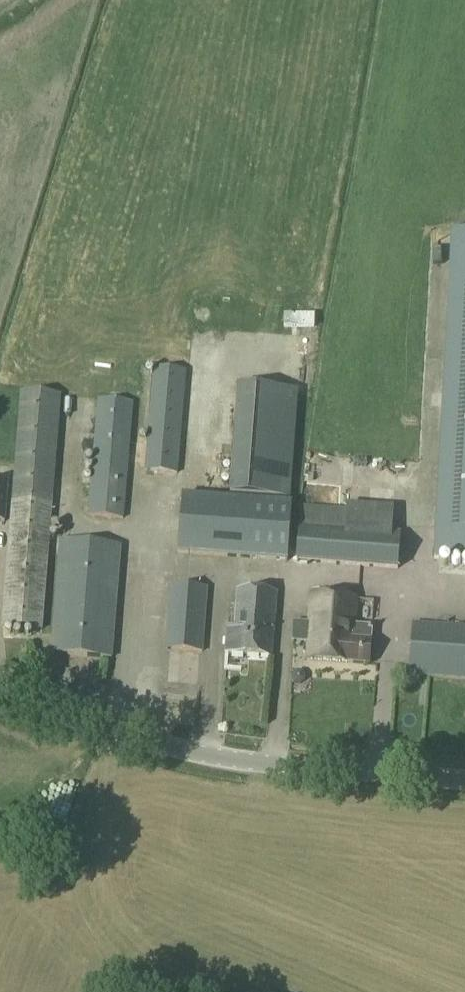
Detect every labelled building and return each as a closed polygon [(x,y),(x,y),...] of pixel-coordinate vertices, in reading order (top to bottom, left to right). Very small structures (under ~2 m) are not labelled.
[(452,231),(434,562),(464,564),(464,232),(452,231)] [(415,298),(416,281),(405,280),(403,297),(415,298)] [(153,369),(145,471),(177,473),(185,371),(153,369)] [(238,387),(230,495),(289,499),(298,391),(238,387)] [(21,397),(5,630),(44,633),(60,399),(21,397)] [(98,400),(87,517),(123,520),(133,403),(98,400)] [(182,497),(178,553),(288,561),(292,505),(182,497)] [(363,507),(384,506),(384,497),(363,498),(363,507)] [(396,570),(398,537),(390,536),(391,512),(300,506),(295,562),(396,570)] [(62,544),(54,656),(114,661),(122,549),(62,544)] [(171,586),(166,650),(202,652),(207,588),(171,586)] [(227,628),(225,654),(272,657),(277,593),(237,590),(234,628),(227,628)] [(311,597),(307,661),(369,665),(372,628),(354,627),(356,600),(311,597)] [(410,676),(464,680),(464,628),(414,624),(410,676)] [(292,680),(295,684),(300,685),(304,681),(304,676),(301,672),(296,672),(292,675),(292,680)]
